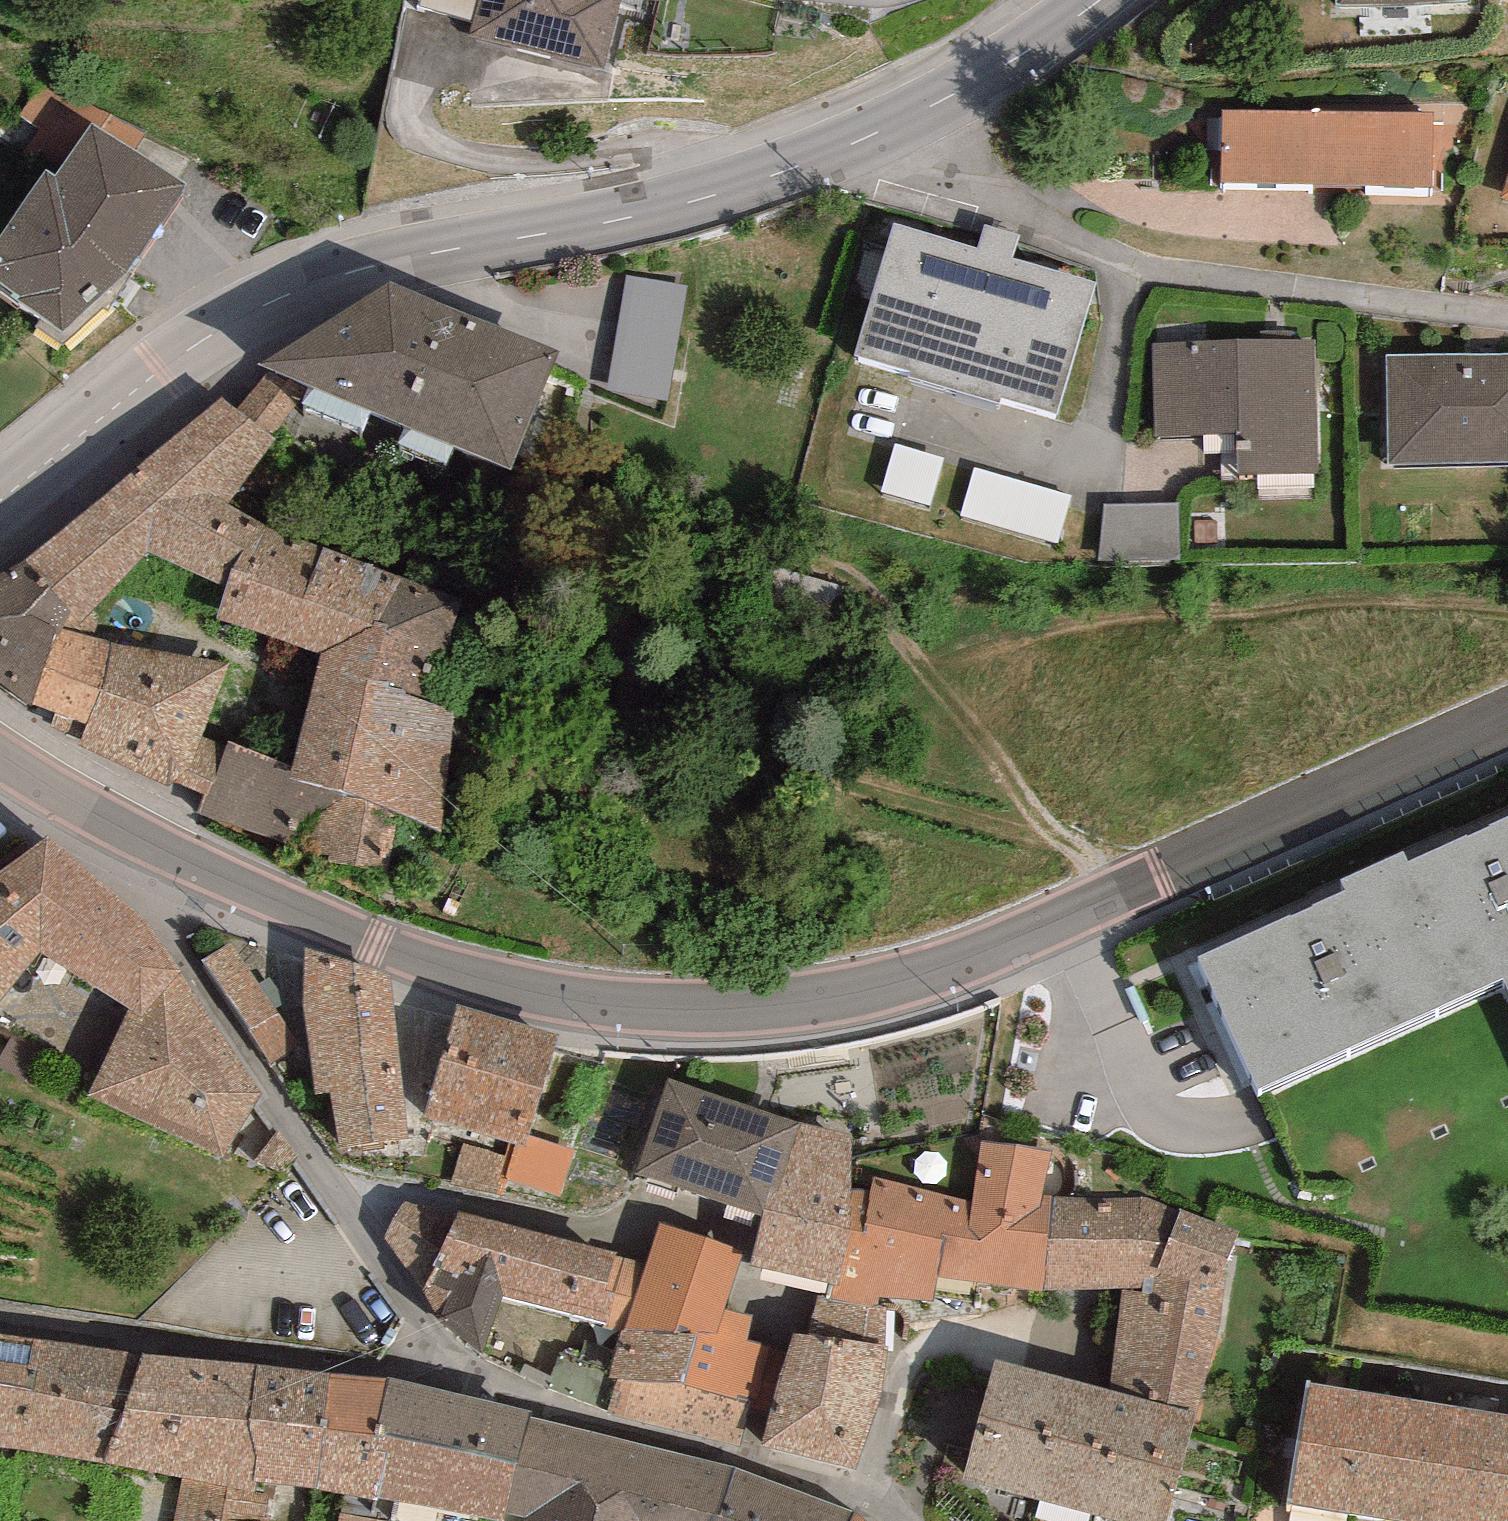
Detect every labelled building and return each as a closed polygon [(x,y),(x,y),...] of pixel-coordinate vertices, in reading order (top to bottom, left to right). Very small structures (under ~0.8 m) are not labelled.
[(479,0),(421,0),(420,4),(473,19),(479,0)] [(473,19),(470,34),(604,68),(621,0),(479,0),(473,19)] [(1434,112),(1223,109),(1222,184),(1433,187),(1434,112)] [(94,127),(54,186),(46,179),(0,248),(0,291),(63,339),(126,282),(187,189),(94,127)] [(978,248),(894,223),(854,356),(908,372),(907,375),(998,402),(1000,396),(1057,413),(1096,282),(1013,257),(1020,234),(985,224),(978,248)] [(687,286),(626,276),(607,389),(668,400),(687,286)] [(393,280),(257,362),(270,368),(311,384),(512,468),(560,351),(393,280)] [(1239,474),(1319,472),(1316,339),(1152,343),(1154,435),(1238,433),(1239,474)] [(1385,356),(1387,466),(1507,463),(1507,353),(1385,356)] [(268,434),(311,384),(270,368),(236,408),(268,434)] [(228,587),(263,524),(228,502),(274,439),(268,434),(236,408),(222,396),(26,560),(71,608),(57,623),(67,630),(144,553),(228,587)] [(943,458),(895,443),(882,493),(930,507),(943,458)] [(1072,496),(974,468),(960,516),(1058,545),(1072,496)] [(1177,504),(1105,503),(1098,561),(1179,560),(1177,504)] [(462,598),(263,524),(228,587),(215,619),(320,653),(295,765),(288,777),(402,813),(441,830),(456,711),(429,701),(462,598)] [(26,560),(0,575),(0,682),(32,707),(55,635),(67,630),(57,623),(71,608),(26,560)] [(850,590),(755,564),(743,604),(839,631),(850,590)] [(202,736),(229,663),(111,643),(67,630),(55,635),(32,707),(86,724),(79,744),(166,787),(174,779),(206,795),(226,744),(202,736)] [(197,812),(386,872),(402,813),(288,777),(295,765),(228,738),(226,744),(206,795),(197,812)] [(1507,990),(1507,816),(1407,861),(1402,850),(1339,878),(1345,893),(1198,958),(1256,1089),(1503,979),(1507,990)] [(179,969),(135,907),(46,837),(0,870),(0,1002),(42,954),(130,1008),(142,1015),(179,969)] [(299,1045),(229,941),(201,959),(271,1064),(299,1045)] [(390,975),(304,948),(303,1007),(315,1095),(331,1095),(338,1147),(406,1139),(390,975)] [(262,1095),(179,969),(142,1015),(130,1008),(87,1095),(223,1155),(262,1095)] [(558,1035),(457,1006),(425,1116),(517,1142),(526,1145),(528,1136),(558,1035)] [(802,1122),(668,1077),(635,1174),(762,1216),(771,1190),(779,1192),(802,1122)] [(852,1133),(802,1122),(779,1192),(771,1190),(762,1216),(749,1265),(837,1285),(846,1257),(850,1188),(852,1133)] [(298,1153),(277,1132),(253,1163),(283,1173),(298,1153)] [(572,1150),(528,1136),(526,1145),(517,1142),(512,1157),(506,1179),(561,1196),(572,1150)] [(870,1192),(850,1188),(846,1257),(837,1285),(831,1301),(878,1310),(879,1297),(933,1302),(938,1278),(1044,1292),(1053,1195),(1041,1196),(1050,1152),(982,1141),(973,1202),(875,1175),(870,1192)] [(451,1185),(500,1194),(506,1179),(512,1157),(464,1143),(451,1185)] [(1137,1195),(1053,1195),(1044,1292),(1123,1288),(1107,1389),(1195,1410),(1222,1285),(1238,1231),(1137,1195)] [(422,1289),(454,1214),(405,1201),(385,1238),(422,1289)] [(647,1262),(457,1209),(454,1214),(422,1289),(433,1311),(483,1350),(505,1298),(605,1323),(604,1328),(621,1332),(622,1327),(626,1329),(647,1262)] [(742,1249),(659,1224),(647,1262),(626,1329),(699,1333),(683,1384),(748,1404),(753,1406),(769,1347),(746,1339),(752,1314),(724,1310),(742,1249)] [(888,1309),(878,1310),(831,1301),(818,1300),(810,1338),(792,1333),(763,1443),(856,1468),(881,1395),(888,1309)] [(607,1411),(740,1447),(748,1404),(683,1384),(699,1333),(626,1329),(622,1327),(621,1332),(608,1377),(619,1381),(607,1411)] [(28,1450),(43,1339),(0,1333),(0,1447),(28,1450)] [(144,1353),(43,1339),(28,1450),(105,1462),(144,1353)] [(255,1363),(144,1353),(105,1462),(182,1478),(251,1491),(251,1480),(255,1363)] [(1118,1520),(1165,1520),(1195,1410),(1107,1389),(994,1360),(962,1478),(1118,1520)] [(329,1374),(255,1363),(251,1480),(276,1484),(315,1488),(329,1374)] [(388,1380),(329,1374),(315,1488),(378,1498),(392,1440),(375,1437),(388,1380)] [(388,1380),(375,1437),(392,1440),(378,1498),(496,1520),(503,1520),(529,1416),(531,1411),(388,1380)] [(1305,1381),(1285,1500),(1407,1520),(1507,1520),(1507,1415),(1305,1381)] [(529,1416),(503,1520),(849,1520),(854,1511),(733,1468),(529,1416)] [(174,1520),(270,1520),(276,1484),(251,1480),(251,1491),(182,1478),(174,1520)] [(854,1511),(849,1520),(867,1520),(854,1511)] [(339,1513),(338,1520),(388,1520),(339,1513)]
